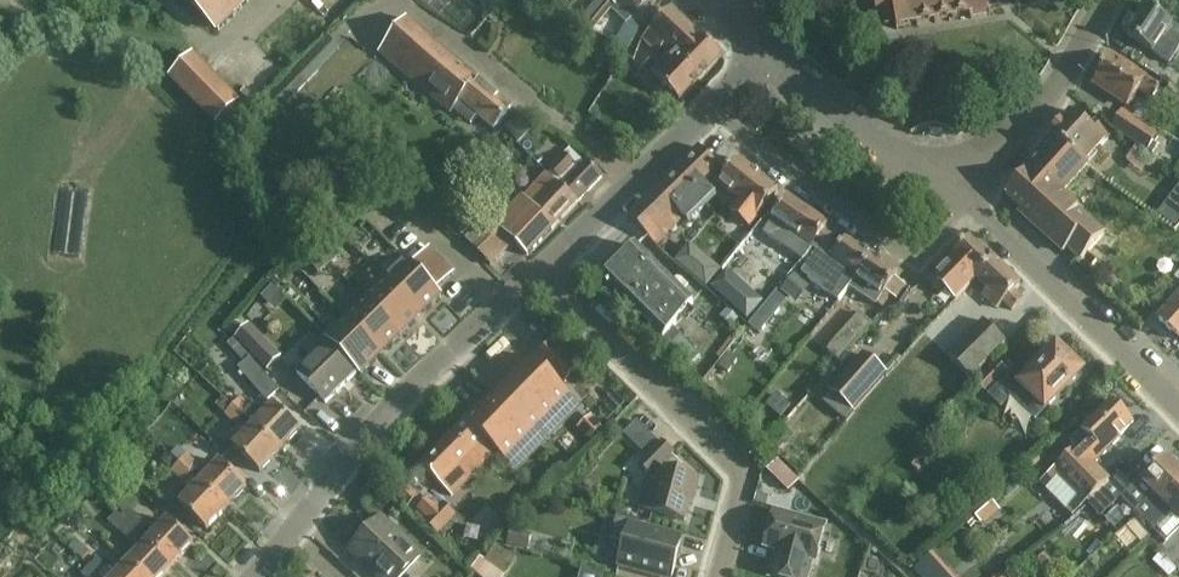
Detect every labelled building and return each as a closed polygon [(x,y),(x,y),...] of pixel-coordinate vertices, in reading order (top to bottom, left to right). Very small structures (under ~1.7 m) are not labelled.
[(250,0),(188,0),(218,31),(250,0)] [(529,17),(538,7),(531,0),(522,10),(529,17)] [(648,0),(598,0),(581,21),(593,30),(616,2),(617,3),(616,8),(623,14),(628,13),(632,17),(648,0)] [(937,20),(953,18),(953,21),(956,20),(955,17),(971,15),(971,19),(992,16),(991,11),(999,10),(998,2),(997,0),(875,0),(875,1),(877,14),(883,13),(885,25),(897,23),(898,25),(895,28),(897,30),(900,27),(917,24),(918,27),(920,26),(919,23),(935,21),(936,24),(938,23),(937,20)] [(1178,48),(1178,29),(1146,6),(1126,35),(1153,53),(1163,39),(1178,49),(1178,48)] [(529,17),(541,29),(551,19),(538,7),(529,17)] [(680,101),(722,57),(672,10),(643,40),(658,54),(666,45),(674,52),(653,75),(680,101)] [(471,125),(478,116),(494,129),(512,108),(408,20),(380,54),(450,113),(453,110),(471,125)] [(215,124),(239,100),(194,54),(171,78),(215,124)] [(1159,89),(1112,57),(1094,83),(1129,107),(1139,91),(1152,100),(1159,89)] [(306,60),(297,69),(301,73),(309,81),(318,72),(306,60)] [(281,110),(309,81),(301,73),(297,69),(269,98),(281,110)] [(1056,140),(1085,165),(1109,138),(1091,122),(1088,126),(1072,112),(1050,135),(1056,140)] [(1124,115),(1112,132),(1149,157),(1161,140),(1124,115)] [(527,124),(513,139),(519,146),(536,129),(527,124)] [(1089,168),(1085,165),(1056,140),(1026,173),(1025,172),(1009,190),(1010,191),(1006,195),(1022,210),(1020,212),(1064,253),(1068,248),(1082,260),(1105,234),(1064,196),(1089,168)] [(712,179),(721,170),(722,170),(700,147),(629,217),(656,245),(681,220),(686,225),(716,195),(706,185),(712,179)] [(548,174),(578,202),(602,177),(586,161),(584,164),(570,150),(551,169),(552,170),(548,174)] [(721,170),(712,179),(741,201),(732,213),(749,227),(779,191),(739,159),(727,175),(721,170)] [(528,255),(578,202),(548,174),(531,193),(540,201),(534,207),(523,196),(496,225),(528,255)] [(1168,202),(1178,211),(1178,187),(1168,202)] [(774,218),(763,235),(802,262),(815,246),(816,245),(818,242),(826,230),(828,226),(788,198),(774,218)] [(821,244),(801,273),(812,280),(810,282),(839,301),(850,288),(859,276),(873,256),(847,239),(844,243),(830,233),(826,230),(818,242),(821,244)] [(485,237),(474,248),(494,267),(505,256),(485,237)] [(972,237),(929,281),(942,294),(946,290),(956,300),(977,278),(995,260),(986,251),(972,237)] [(421,317),(441,297),(435,291),(453,273),(424,244),(406,262),(400,256),(380,275),(421,317)] [(637,247),(604,281),(664,340),(689,368),(701,358),(674,328),(694,303),(637,247)] [(335,250),(325,258),(332,267),(342,259),(335,250)] [(859,276),(851,289),(876,306),(877,305),(882,308),(890,295),(896,299),(906,285),(895,278),(898,274),(873,256),(859,276)] [(325,258),(311,269),(318,278),(332,267),(325,258)] [(709,260),(694,278),(707,289),(722,271),(709,260)] [(995,260),(977,278),(989,290),(984,295),(998,309),(1004,302),(1013,311),(1024,300),(1015,292),(1021,285),(995,260)] [(279,274),(271,282),(278,289),(286,281),(279,274)] [(794,274),(780,290),(795,303),(809,286),(794,274)] [(402,336),(421,317),(380,275),(361,294),(402,336)] [(361,294),(341,314),(382,356),(402,336),(361,294)] [(775,295),(749,327),(759,335),(785,303),(775,295)] [(1159,321),(1178,339),(1178,299),(1159,321)] [(728,308),(720,317),(729,325),(737,316),(728,308)] [(362,375),(382,356),(341,314),(321,333),(362,375)] [(839,361),(872,325),(860,315),(828,351),(839,361)] [(1006,343),(984,321),(949,357),(971,378),(1006,343)] [(248,325),(244,329),(234,339),(268,377),(278,368),(283,363),(248,325)] [(321,333),(320,334),(329,343),(321,351),(315,346),(307,354),(312,360),(297,374),(326,404),(358,372),(362,376),(362,375),(321,333)] [(267,401),(280,391),(268,377),(234,339),(228,345),(245,363),(238,369),(267,401)] [(497,341),(488,348),(500,365),(510,358),(497,341)] [(549,343),(538,354),(562,378),(573,367),(549,343)] [(1036,419),(1045,410),(1083,373),(1058,348),(1017,390),(1006,379),(991,395),(1002,406),(1012,395),(1036,419)] [(731,352),(720,366),(728,372),(739,358),(731,352)] [(864,356),(832,392),(854,412),(886,375),(864,356)] [(571,396),(557,381),(534,358),(470,423),(467,420),(422,466),(445,489),(461,473),(457,469),(471,455),(475,459),(489,444),(507,462),(571,396)] [(986,393),(1008,371),(998,361),(976,383),(986,393)] [(233,406),(244,416),(253,426),(281,451),(301,430),(274,404),(263,415),(253,406),(251,408),(240,398),(233,406)] [(225,399),(218,407),(225,414),(233,406),(225,399)] [(1077,448),(1042,483),(1075,516),(1110,480),(1095,465),(1121,439),(1120,438),(1134,423),(1112,401),(1082,431),(1071,442),(1077,448)] [(236,424),(244,416),(233,406),(225,414),(236,424)] [(590,415),(579,427),(590,437),(601,425),(590,415)] [(654,415),(648,425),(664,435),(671,425),(654,415)] [(637,421),(625,434),(636,444),(648,432),(637,421)] [(954,421),(952,434),(965,437),(968,424),(954,421)] [(260,473),(281,451),(253,426),(233,447),(260,473)] [(777,436),(771,443),(780,451),(787,445),(777,436)] [(638,508),(655,513),(685,521),(693,493),(695,493),(699,479),(681,474),(683,466),(672,455),(673,454),(663,444),(641,466),(649,474),(647,476),(638,508)] [(186,455),(178,448),(171,456),(179,463),(186,455)] [(179,463),(171,456),(168,454),(161,461),(172,471),(179,463)] [(191,474),(198,466),(186,455),(179,463),(191,474)] [(1124,500),(1136,513),(1145,521),(1178,487),(1178,468),(1167,457),(1142,482),(1124,500)] [(200,483),(227,509),(247,487),(219,461),(200,483)] [(183,483),(191,474),(179,463),(172,471),(183,483)] [(1113,509),(1112,507),(1133,486),(1122,475),(1101,496),(1098,494),(1089,504),(1102,518),(1113,509)] [(207,530),(227,509),(200,483),(180,505),(207,530)] [(406,486),(396,496),(407,506),(416,497),(406,486)] [(1145,521),(1154,530),(1166,542),(1178,529),(1178,487),(1145,521)] [(429,496),(416,510),(426,519),(424,521),(438,534),(456,514),(443,501),(439,506),(429,496)] [(775,515),(766,548),(781,552),(779,561),(776,560),(771,576),(807,576),(811,560),(816,561),(825,528),(775,515)] [(130,524),(141,535),(149,526),(138,516),(130,524)] [(683,537),(640,526),(641,524),(617,517),(611,540),(625,544),(618,568),(653,576),(672,576),(683,537)] [(418,553),(382,519),(352,551),(380,576),(395,576),(418,553)] [(148,542),(173,566),(194,544),(168,520),(148,542)] [(141,535),(130,524),(121,533),(140,551),(129,563),(143,576),(163,576),(173,566),(148,542),(141,535)] [(533,535),(512,530),(508,546),(529,550),(533,535)] [(1178,531),(1161,548),(1167,556),(1178,570),(1178,532),(1178,531)] [(472,571),(478,576),(505,576),(516,560),(496,546),(485,562),(481,558),(472,571)] [(915,570),(921,576),(947,576),(929,557),(915,570)] [(129,563),(117,576),(98,558),(90,567),(100,576),(143,576),(129,563)] [(595,571),(581,566),(577,576),(593,576),(595,571)] [(90,567),(82,575),(83,576),(100,576),(90,567)]
